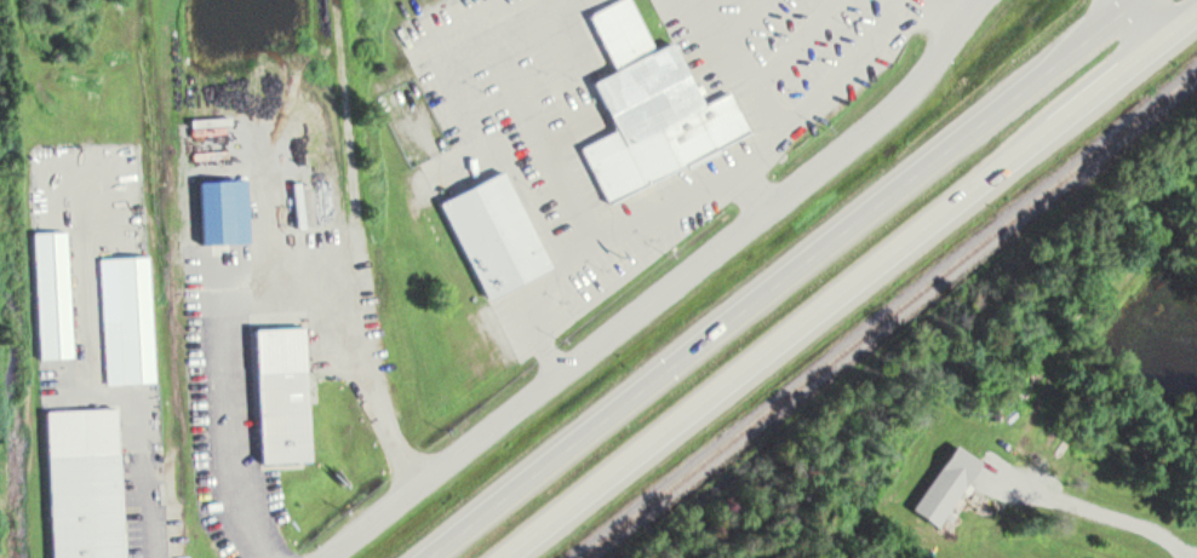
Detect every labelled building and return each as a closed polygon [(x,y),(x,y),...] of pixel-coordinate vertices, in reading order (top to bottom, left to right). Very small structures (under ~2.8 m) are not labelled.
[(730,91),(698,104),(673,41),(653,49),(633,0),(617,0),(588,12),(612,71),(591,80),(612,132),(579,145),(601,198),(749,137),(730,91)] [(505,171),(439,200),(482,299),(549,270),(505,171)] [(153,383),(151,318),(102,320),(104,384),(153,383)] [(252,329),(257,463),(309,462),(304,327),(252,329)] [(50,557),(120,557),(116,452),(47,455),(50,557)]
